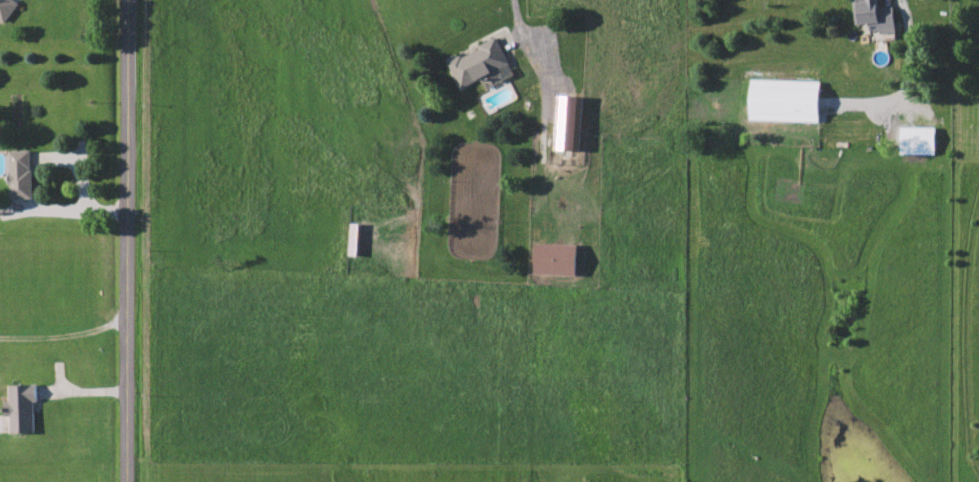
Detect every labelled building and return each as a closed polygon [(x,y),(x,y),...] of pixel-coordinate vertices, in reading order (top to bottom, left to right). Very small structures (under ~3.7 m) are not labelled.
[(895,7),(879,7),(879,0),(855,0),(856,24),(869,23),(869,29),(878,29),(879,33),(896,32),(895,7)] [(461,87),(511,64),(498,37),(449,61),(461,87)] [(750,119),(819,121),(820,85),(757,83),(757,79),(751,79),(750,119)] [(556,149),(580,150),(583,96),(558,95),(556,149)] [(900,126),(899,153),(934,153),(934,127),(900,126)] [(10,150),(10,198),(32,197),(32,150),(10,150)] [(350,255),(361,255),(362,223),(351,223),(350,255)] [(10,384),(10,402),(6,402),(6,416),(11,416),(11,433),(35,432),(35,399),(38,399),(38,384),(10,384)]
